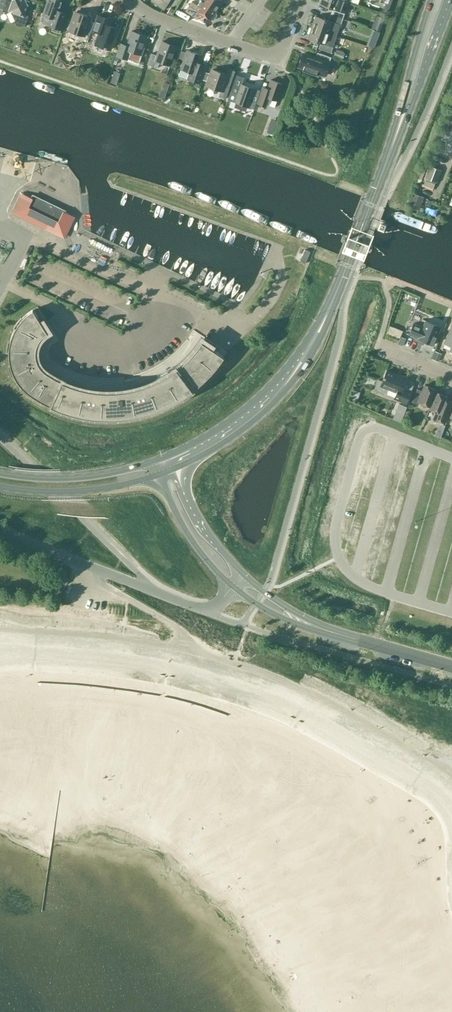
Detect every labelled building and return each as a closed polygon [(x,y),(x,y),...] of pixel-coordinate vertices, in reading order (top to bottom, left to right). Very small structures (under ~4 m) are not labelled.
[(10,12),(12,10),(16,17),(14,22),(24,26),(28,15),(24,14),(29,1),(27,0),(0,0),(0,8),(10,12)] [(58,11),(62,1),(60,0),(48,0),(42,15),(51,18),(48,25),(53,27),(51,31),(59,33),(64,20),(66,14),(58,11)] [(154,3),(164,10),(170,0),(156,0),(154,3)] [(201,1),(208,5),(215,10),(215,9),(222,1),(221,0),(200,0),(201,1)] [(319,4),(332,9),(330,14),(342,19),(344,13),(347,7),(348,2),(343,0),(321,0),(319,4)] [(387,13),(392,0),(386,0),(381,11),(387,13)] [(208,5),(201,1),(198,6),(191,1),(185,11),(194,18),(198,12),(210,20),(217,10),(215,9),(215,10),(208,5)] [(76,12),(69,31),(84,36),(84,34),(89,36),(94,22),(89,21),(90,17),(76,12)] [(342,19),(330,14),(328,20),(315,16),(311,27),(336,36),(342,19)] [(111,49),(118,28),(109,26),(111,20),(98,15),(92,31),(99,33),(95,44),(111,49)] [(336,36),(311,27),(307,38),(320,43),(318,48),(330,53),(336,36)] [(120,43),(116,56),(127,59),(130,51),(141,55),(147,36),(131,31),(126,45),(120,43)] [(170,65),(176,46),(162,41),(157,55),(151,53),(147,65),(157,68),(160,62),(170,65)] [(344,52),(336,49),(334,56),(342,58),(344,52)] [(199,83),(203,71),(197,69),(202,55),(187,50),(181,69),(190,72),(187,79),(199,83)] [(331,57),(317,52),(315,58),(302,53),(298,66),(303,68),(302,71),(316,76),(317,74),(325,77),(330,62),(331,57)] [(225,98),(235,71),(228,69),(226,74),(213,69),(211,74),(206,72),(203,80),(208,82),(207,86),(220,90),(219,96),(225,98)] [(244,77),(236,74),(230,91),(237,94),(235,102),(249,107),(255,89),(242,84),(244,77)] [(274,107),(277,101),(283,84),(270,79),(266,93),(260,91),(256,103),(265,106),(266,104),(274,107)] [(266,135),(273,137),(275,131),(268,129),(266,135)] [(31,198),(20,192),(20,193),(21,194),(14,210),(15,214),(45,228),(44,230),(45,230),(46,228),(64,237),(74,216),(67,213),(68,212),(32,195),(31,198)] [(423,197),(413,193),(408,207),(418,211),(423,197)] [(437,225),(400,211),(393,227),(430,242),(437,225)] [(388,221),(381,218),(377,228),(384,231),(388,221)] [(310,252),(304,249),(300,261),(305,263),(310,252)] [(126,390),(120,390),(120,391),(117,391),(114,391),(111,391),(108,391),(102,391),(98,391),(94,390),(90,390),(86,389),(83,388),(79,387),(75,386),(72,385),(68,384),(65,383),(61,381),(58,380),(55,378),(52,376),(49,374),(45,372),(43,370),(42,369),(41,368),(40,367),(39,366),(38,364),(37,363),(37,361),(36,359),(36,357),(35,356),(35,354),(35,352),(35,350),(35,348),(36,347),(36,346),(36,345),(37,343),(38,342),(39,339),(40,337),(42,336),(44,334),(45,333),(47,332),(32,309),(30,311),(28,312),(25,315),(24,316),(22,318),(21,319),(18,322),(17,324),(16,326),(14,329),(13,331),(12,334),(11,338),(10,339),(10,341),(9,343),(9,344),(9,346),(9,348),(8,350),(8,353),(9,357),(9,358),(9,360),(9,362),(10,364),(10,365),(11,367),(11,369),(12,370),(13,374),(15,377),(16,380),(17,381),(20,384),(22,387),(24,389),(27,392),(31,394),(35,397),(39,399),(43,402),(47,404),(51,406),(55,408),(60,409),(64,411),(69,412),(73,414),(78,415),(82,416),(87,416),(92,417),(96,418),(101,418),(106,418),(111,418),(116,418),(121,417),(125,417),(130,416),(135,415),(140,414),(144,413),(149,412),(154,410),(158,409),(163,407),(167,405),(172,403),(176,401),(180,398),(184,396),(187,393),(191,391),(195,388),(198,385),(201,382),(205,379),(208,376),(211,372),(214,368),(218,364),(220,361),(223,357),(201,342),(199,345),(197,348),(194,351),(192,354),(189,356),(187,359),(184,362),(181,364),(178,367),(175,369),(172,371),(169,373),(166,375),(163,377),(159,379),(151,382),(143,385),(135,387),(126,390)] [(433,345),(440,327),(426,321),(423,327),(413,323),(408,334),(419,338),(418,339),(433,345)] [(444,343),(451,346),(449,350),(451,351),(451,324),(444,343)] [(400,376),(386,370),(382,381),(378,379),(374,390),(382,393),(386,392),(388,388),(396,391),(394,398),(406,404),(412,391),(403,387),(407,378),(400,375),(400,376)] [(418,402),(430,407),(433,400),(432,399),(435,392),(436,389),(425,385),(423,391),(417,388),(412,402),(417,404),(418,402)] [(430,407),(429,409),(437,412),(434,419),(444,422),(451,402),(451,401),(447,399),(447,397),(435,392),(432,399),(433,400),(430,407)]
